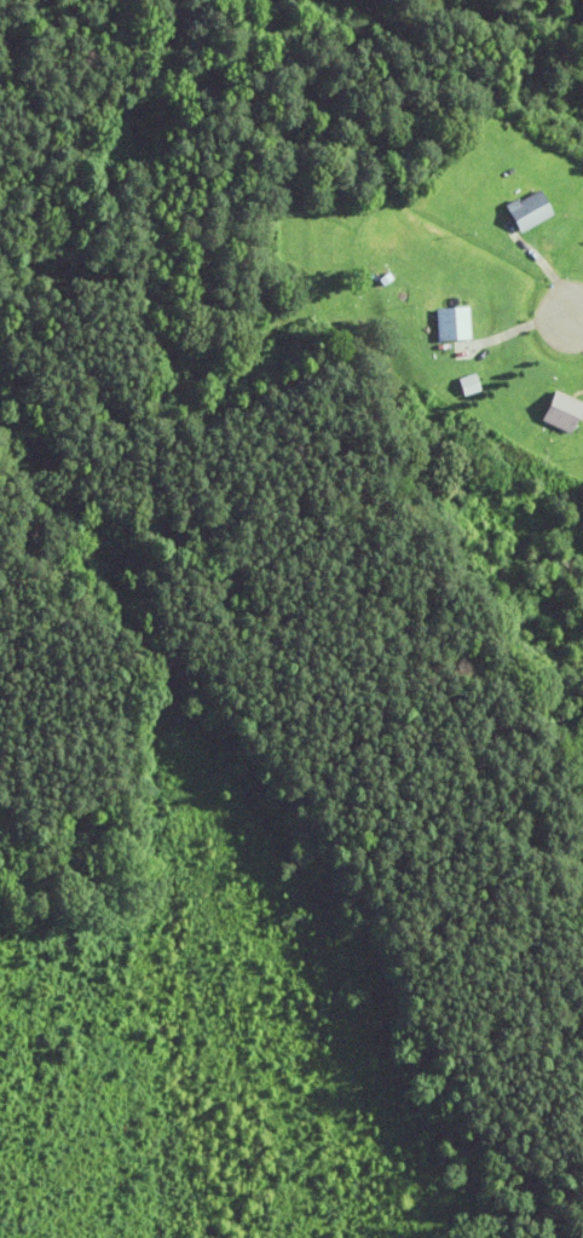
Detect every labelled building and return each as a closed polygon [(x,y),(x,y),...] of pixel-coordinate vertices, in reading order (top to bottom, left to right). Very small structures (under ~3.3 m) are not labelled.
[(535,211),(517,187),(486,211),(504,234),(535,211)] [(539,196),(506,213),(516,235),(550,218),(539,196)] [(462,310),(432,311),(433,342),(463,341),(462,310)] [(439,380),(443,396),(461,391),(457,375),(439,380)] [(550,395),(538,421),(566,434),(579,408),(550,395)]
